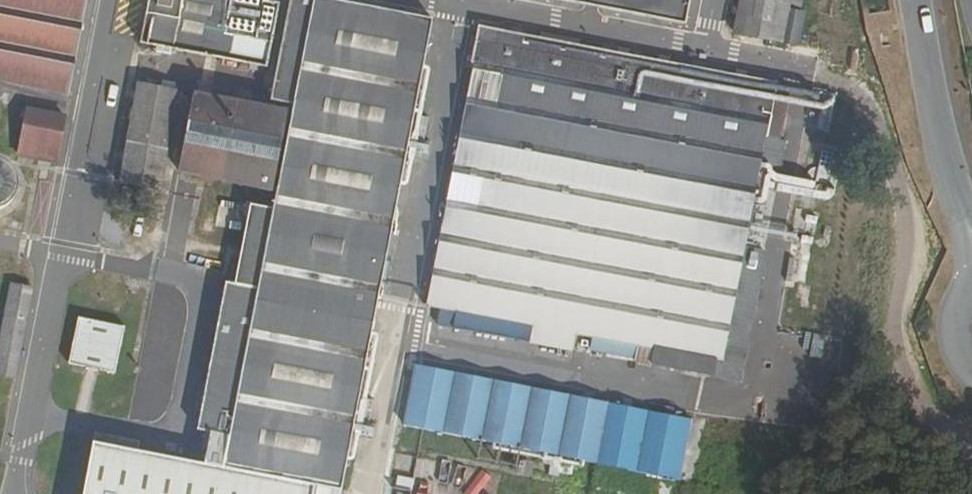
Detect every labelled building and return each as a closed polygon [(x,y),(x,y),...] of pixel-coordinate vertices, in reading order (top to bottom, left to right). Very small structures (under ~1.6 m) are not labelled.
[(87,28),(92,0),(0,0),(0,10),(87,28)] [(329,493),(347,493),(404,187),(432,20),(329,0),(315,0),(293,113),(205,96),(182,177),(280,198),(276,213),(254,206),(206,472),(98,447),(90,493),(314,493),(329,493)] [(144,46),(268,67),(278,5),(266,2),(266,0),(151,0),(144,46)] [(686,24),(690,0),(560,0),(686,24)] [(735,33),(797,45),(803,11),(788,8),(790,0),(741,0),(735,33)] [(71,102),(86,35),(0,18),(0,87),(71,102)] [(479,30),(437,256),(429,322),(573,351),(577,335),(594,339),(592,350),(633,358),(635,361),(739,382),(764,252),(754,250),(766,187),(757,186),(759,176),(767,177),(774,138),(780,139),(789,88),(479,30)] [(15,156),(57,165),(68,117),(26,108),(15,156)] [(35,290),(14,286),(0,368),(0,377),(19,381),(35,290)] [(73,367),(120,376),(129,331),(82,322),(73,367)] [(707,411),(403,345),(392,413),(696,470),(707,411)]
